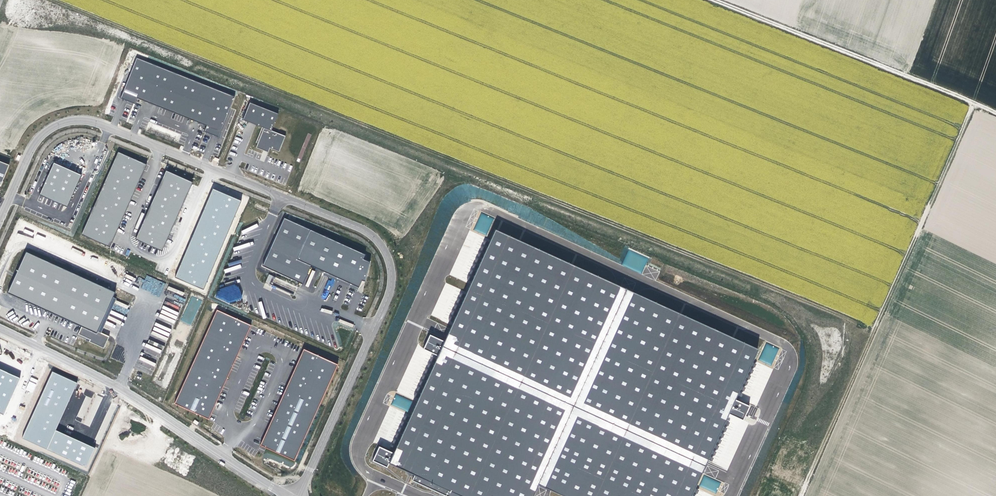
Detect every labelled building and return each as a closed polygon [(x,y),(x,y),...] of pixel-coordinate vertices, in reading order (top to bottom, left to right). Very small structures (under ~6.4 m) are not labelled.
[(204,130),(218,136),(234,97),(137,58),(123,91),(148,101),(207,125),(204,130)] [(250,103),(243,120),(255,125),(264,128),(256,147),(268,152),(270,148),(279,151),(285,136),(271,131),(278,114),(250,103)] [(146,166),(119,154),(82,236),(109,248),(146,166)] [(1,184),(9,165),(0,162),(0,184),(1,184)] [(39,194),(67,206),(81,175),(53,163),(39,194)] [(192,182),(167,171),(136,238),(161,250),(192,182)] [(241,201),(213,189),(175,277),(203,289),(241,201)] [(297,259),(310,230),(285,218),(263,266),(302,284),(310,266),(297,259)] [(310,230),(297,259),(310,266),(351,284),(359,287),(360,284),(362,281),(365,282),(371,262),(363,260),(365,254),(310,230)] [(496,230),(491,240),(445,341),(439,355),(394,454),(389,464),(415,475),(461,495),(533,495),(538,484),(627,289),(616,284),(573,265),(571,264),(521,241),(519,240),(499,231),(497,230),(496,230)] [(628,249),(622,265),(642,274),(649,257),(628,249)] [(114,291),(26,250),(8,291),(81,326),(84,327),(81,333),(89,337),(93,339),(92,342),(106,347),(110,337),(99,332),(114,291)] [(657,271),(654,272),(653,268),(648,269),(651,279),(655,277),(655,276),(658,275),(657,271)] [(538,484),(551,490),(564,495),(693,495),(698,486),(703,474),(730,414),(744,420),(750,406),(736,400),(754,360),(759,349),(734,338),(732,337),(682,314),(679,313),(636,293),(627,289),(538,484)] [(251,326),(218,311),(175,406),(209,421),(251,326)] [(439,355),(445,341),(430,335),(424,349),(439,355)] [(338,368),(304,352),(260,448),(295,463),(338,368)] [(152,375),(155,363),(139,358),(136,369),(141,370),(143,363),(148,364),(146,369),(148,369),(147,373),(152,375)] [(0,369),(0,413),(3,414),(20,378),(0,369)] [(77,383),(52,372),(22,438),(47,449),(55,430),(77,383)] [(33,393),(38,379),(30,377),(25,390),(33,393)] [(391,405),(408,412),(412,401),(395,394),(391,405)] [(95,448),(55,430),(47,449),(86,467),(95,448)] [(389,464),(394,454),(379,447),(373,461),(388,467),(389,464)] [(87,468),(49,451),(47,454),(83,469),(84,467),(87,468)] [(415,475),(412,481),(445,495),(461,495),(415,475)]
